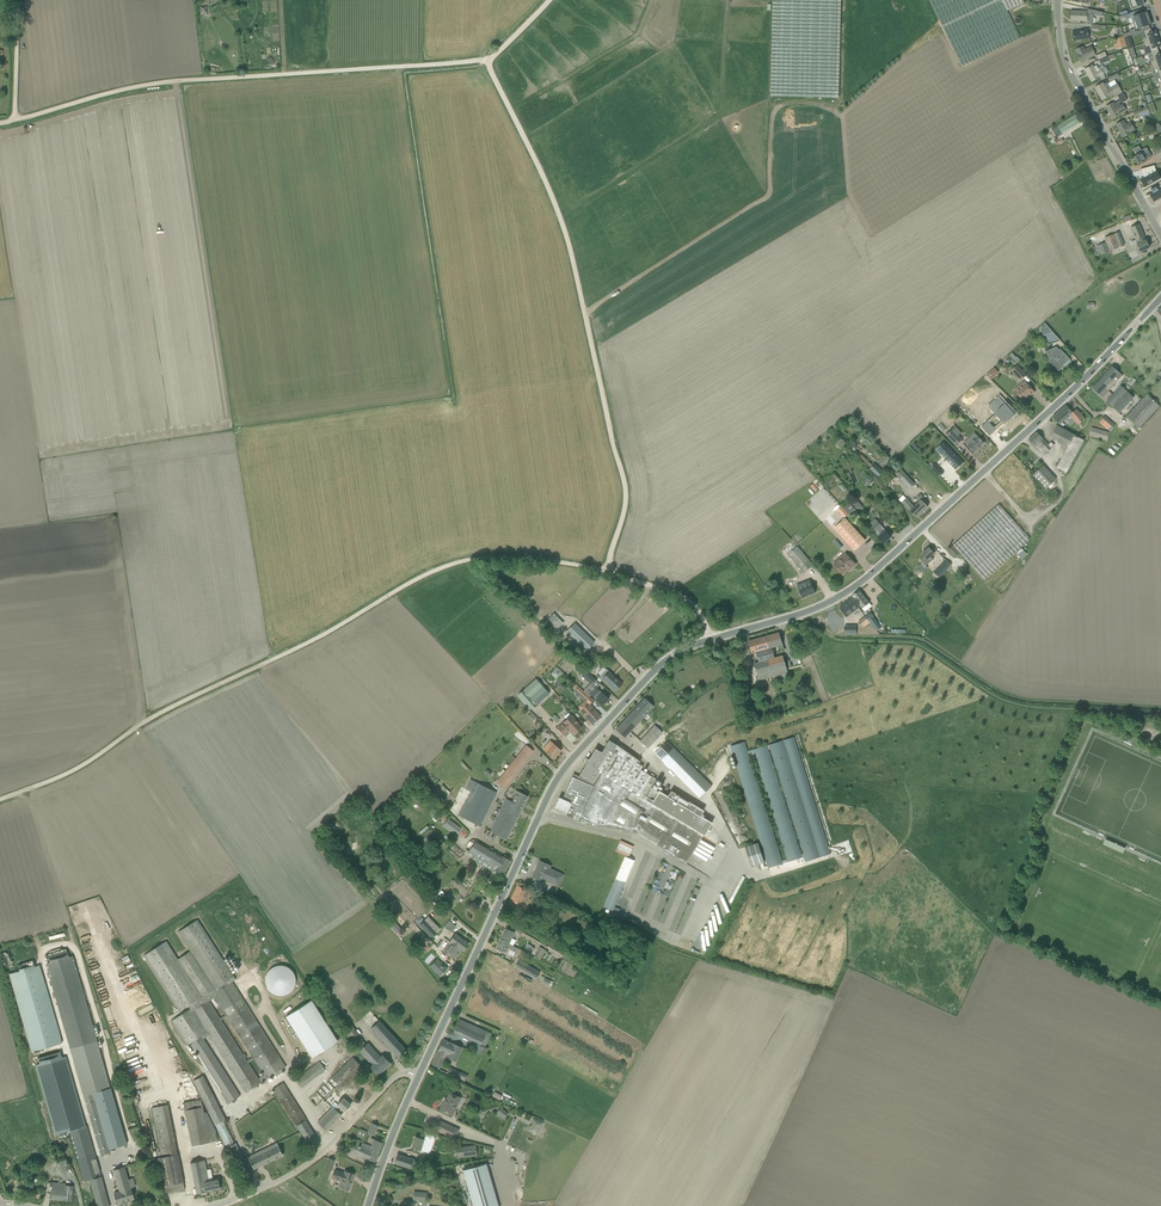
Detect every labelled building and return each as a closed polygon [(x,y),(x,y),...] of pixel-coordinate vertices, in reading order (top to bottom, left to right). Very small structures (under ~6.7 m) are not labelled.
[(771,96),(839,97),(841,0),(773,0),(771,96)] [(1020,38),(1007,10),(1024,2),(1023,0),(929,0),(961,67),(1020,38)] [(1133,8),(1138,7),(1145,4),(1143,0),(1130,0),(1133,8)] [(1099,16),(1100,12),(1092,10),(1091,14),(1087,14),(1087,12),(1071,11),(1071,20),(1088,21),(1088,24),(1093,24),(1094,14),(1099,16)] [(1131,18),(1133,23),(1149,18),(1147,11),(1140,14),(1139,10),(1124,15),(1126,20),(1131,18)] [(1152,24),(1149,18),(1133,23),(1135,29),(1130,31),(1131,35),(1144,31),(1146,30),(1145,27),(1152,24)] [(1087,29),(1073,32),(1075,41),(1076,41),(1077,42),(1081,41),(1081,40),(1089,38),(1087,29)] [(1143,39),(1144,43),(1158,38),(1156,31),(1152,32),(1151,29),(1146,30),(1144,31),(1145,35),(1147,34),(1148,37),(1143,39)] [(1123,36),(1116,39),(1119,48),(1126,46),(1125,42),(1123,36)] [(1144,43),(1146,47),(1151,46),(1152,49),(1150,50),(1152,53),(1158,51),(1157,47),(1160,46),(1158,38),(1144,43)] [(1091,47),(1085,50),(1083,46),(1076,50),(1078,54),(1077,54),(1081,62),(1095,54),(1091,47)] [(1152,65),(1160,62),(1160,54),(1159,54),(1158,51),(1152,53),(1153,57),(1155,56),(1156,59),(1151,61),(1152,65)] [(1107,56),(1105,52),(1097,55),(1099,60),(1107,56)] [(1152,65),(1153,70),(1159,68),(1160,71),(1158,72),(1159,75),(1160,75),(1160,62),(1152,65)] [(1097,65),(1093,67),(1092,65),(1085,70),(1092,82),(1099,78),(1099,77),(1100,76),(1101,79),(1106,77),(1101,68),(1099,69),(1097,65)] [(1120,73),(1118,74),(1118,73),(1108,78),(1110,81),(1121,76),(1120,73)] [(1113,94),(1114,97),(1122,92),(1117,83),(1110,87),(1107,83),(1104,84),(1103,83),(1095,87),(1102,100),(1113,94)] [(1127,100),(1123,93),(1118,96),(1121,103),(1127,100)] [(1123,105),(1119,107),(1117,103),(1114,104),(1113,103),(1106,107),(1113,119),(1120,115),(1119,114),(1126,110),(1123,105)] [(1148,107),(1134,113),(1135,116),(1139,115),(1144,113),(1145,115),(1150,113),(1148,107)] [(1081,123),(1076,114),(1058,126),(1055,128),(1060,135),(1062,133),(1063,134),(1081,123)] [(1135,130),(1130,122),(1125,124),(1123,121),(1116,125),(1123,137),(1131,133),(1130,133),(1135,130)] [(1141,153),(1134,157),(1139,165),(1146,160),(1152,157),(1146,148),(1140,151),(1141,153)] [(1160,158),(1160,149),(1160,148),(1153,151),(1158,160),(1160,158)] [(1156,171),(1155,165),(1141,169),(1142,175),(1143,175),(1145,177),(1141,179),(1145,187),(1156,180),(1152,173),(1156,171)] [(1158,186),(1151,190),(1153,193),(1149,195),(1154,202),(1160,198),(1160,188),(1160,189),(1158,186)] [(1139,224),(1130,228),(1135,240),(1131,242),(1133,246),(1137,244),(1140,252),(1150,248),(1146,240),(1144,236),(1144,235),(1139,224)] [(1116,238),(1103,244),(1097,246),(1101,255),(1124,245),(1119,232),(1114,234),(1116,238)] [(1040,328),(1046,335),(1045,336),(1051,342),(1057,337),(1045,324),(1040,328)] [(1069,359),(1070,359),(1060,349),(1059,350),(1056,347),(1046,352),(1049,360),(1059,371),(1063,367),(1062,365),(1063,363),(1064,364),(1069,359)] [(1010,355),(1017,363),(1020,360),(1017,357),(1016,357),(1012,353),(1010,355)] [(1012,370),(1021,380),(1026,375),(1017,365),(1012,370)] [(1112,366),(1092,388),(1099,395),(1105,388),(1108,391),(1117,382),(1114,379),(1119,373),(1112,366)] [(996,370),(994,368),(987,375),(991,380),(995,376),(993,373),(996,370)] [(1023,387),(1016,392),(1023,400),(1028,395),(1030,397),(1035,392),(1025,381),(1021,385),(1023,387)] [(1116,392),(1107,402),(1113,407),(1127,391),(1121,385),(1116,391),(1116,392)] [(1134,397),(1127,391),(1113,407),(1119,413),(1134,397)] [(1147,394),(1127,417),(1139,428),(1160,406),(1147,394)] [(1000,397),(995,401),(997,404),(991,410),(1004,424),(1007,420),(1008,422),(1016,414),(1000,397)] [(1126,407),(1130,410),(1136,403),(1132,400),(1126,407)] [(1078,424),(1079,423),(1085,419),(1076,409),(1072,412),(1066,405),(1053,417),(1059,424),(1065,419),(1073,428),(1078,424)] [(1104,417),(1099,422),(1110,432),(1114,427),(1104,417)] [(982,426),(990,436),(996,430),(988,421),(982,426)] [(1062,449),(1061,451),(1060,453),(1063,455),(1056,468),(1067,473),(1084,440),(1057,426),(1057,425),(1056,425),(1056,426),(1056,427),(1051,437),(1058,441),(1057,442),(1062,445),(1061,448),(1062,449)] [(1091,428),(1089,435),(1107,440),(1109,433),(1091,428)] [(956,446),(962,440),(952,429),(946,435),(956,446)] [(1043,439),(1036,432),(1033,435),(1037,439),(1038,438),(1040,441),(1038,443),(1040,445),(1042,443),(1042,444),(1042,445),(1041,447),(1043,448),(1045,447),(1048,451),(1054,445),(1051,442),(1048,445),(1043,439)] [(970,437),(973,440),(967,445),(974,453),(985,443),(975,433),(970,437)] [(1037,439),(1033,435),(1029,440),(1040,452),(1041,453),(1044,450),(1046,452),(1048,451),(1045,447),(1043,448),(1041,447),(1042,445),(1042,444),(1042,443),(1040,445),(1038,443),(1040,441),(1038,438),(1037,439)] [(944,442),(936,449),(956,470),(964,463),(944,442)] [(872,464),(861,453),(865,449),(863,447),(857,453),(870,466),(872,464)] [(878,462),(882,466),(890,458),(887,456),(883,459),(882,458),(878,462)] [(878,477),(883,472),(875,464),(870,469),(878,477)] [(935,464),(931,468),(936,473),(940,469),(935,464)] [(1033,475),(1046,489),(1056,479),(1043,466),(1033,475)] [(910,488),(915,484),(901,470),(897,474),(910,488)] [(874,481),(872,478),(870,476),(865,480),(867,482),(869,485),(874,481)] [(919,501),(914,505),(907,498),(902,503),(917,518),(928,506),(926,504),(928,502),(920,494),(916,498),(919,501)] [(853,503),(857,509),(863,506),(859,500),(853,503)] [(844,508),(853,517),(858,512),(849,503),(844,508)] [(999,504),(947,550),(953,557),(959,552),(984,580),(1030,539),(999,504)] [(842,506),(837,511),(844,518),(849,514),(842,506)] [(835,528),(855,550),(865,541),(845,519),(835,528)] [(874,533),(878,537),(884,543),(891,537),(886,530),(885,530),(882,526),(878,522),(873,527),(877,531),(874,533)] [(804,573),(807,571),(814,565),(798,547),(793,551),(788,555),(798,566),(804,573)] [(934,554),(929,548),(922,554),(924,556),(920,560),(923,564),(927,560),(930,562),(933,559),(931,557),(934,554)] [(1016,553),(1021,559),(1027,554),(1022,548),(1016,553)] [(856,565),(845,553),(833,564),(842,574),(850,567),(851,568),(856,565)] [(952,565),(946,559),(933,572),(940,578),(952,565)] [(961,577),(964,580),(970,575),(967,572),(961,577)] [(797,585),(797,586),(799,589),(798,589),(802,598),(816,593),(812,583),(811,583),(810,580),(806,582),(807,585),(799,589),(797,585)] [(853,596),(853,597),(862,608),(869,603),(860,590),(853,596)] [(847,616),(860,606),(853,597),(840,607),(847,616)] [(859,622),(864,628),(873,620),(869,614),(859,622)] [(586,650),(594,643),(574,623),(567,631),(586,650)] [(766,637),(769,649),(778,646),(778,649),(784,647),(783,645),(780,633),(766,637)] [(760,680),(771,677),(767,661),(770,660),(769,656),(770,654),(769,649),(766,637),(749,641),(752,653),(757,652),(759,662),(755,663),(755,664),(759,676),(760,680)] [(770,660),(767,661),(771,677),(788,673),(783,656),(778,657),(775,658),(770,660)] [(617,662),(611,668),(614,670),(620,665),(617,662)] [(550,673),(557,679),(563,672),(556,666),(550,673)] [(602,680),(615,692),(622,684),(606,669),(598,678),(601,680),(602,680)] [(595,680),(585,671),(582,675),(591,684),(595,680)] [(532,710),(550,694),(536,679),(518,694),(532,710)] [(574,691),(580,696),(583,692),(578,687),(574,691)] [(602,705),(608,699),(602,693),(599,690),(596,688),(592,691),(587,687),(584,691),(589,696),(591,695),(593,697),(593,696),(596,699),(602,705)] [(640,721),(653,706),(645,699),(644,699),(644,700),(641,702),(640,703),(616,730),(624,738),(640,721)] [(581,711),(588,719),(585,721),(589,725),(591,723),(592,724),(600,717),(589,704),(581,711)] [(532,712),(528,716),(532,721),(537,718),(532,712)] [(578,723),(571,715),(557,727),(564,735),(570,729),(574,734),(581,727),(578,723)] [(686,722),(676,732),(680,736),(690,726),(686,722)] [(640,741),(648,748),(662,732),(654,725),(640,741)] [(686,863),(703,835),(704,835),(711,824),(702,818),(703,817),(701,816),(701,817),(700,817),(703,812),(670,792),(667,797),(651,787),(656,779),(641,770),(643,766),(639,764),(640,762),(616,744),(616,745),(614,743),(609,740),(601,752),(595,749),(589,759),(586,758),(584,762),(586,764),(580,774),(580,775),(579,776),(577,779),(572,777),(562,799),(559,797),(553,810),(588,825),(589,822),(597,825),(635,832),(657,846),(686,863)] [(816,857),(815,854),(818,852),(784,740),(770,744),(768,745),(769,748),(771,747),(804,854),(802,855),(803,857),(805,857),(808,856),(809,859),(816,857)] [(545,752),(554,759),(561,750),(550,741),(548,743),(551,745),(545,752)] [(710,785),(696,770),(667,741),(655,753),(656,754),(699,797),(710,785)] [(753,753),(752,750),(748,751),(746,744),(745,742),(730,746),(768,868),(783,863),(788,862),(787,859),(782,860),(749,754),(753,753)] [(526,745),(516,757),(524,764),(534,751),(526,745)] [(768,745),(752,750),(753,753),(787,859),(788,862),(803,857),(802,855),(769,748),(768,745)] [(516,757),(506,770),(514,776),(524,764),(516,757)] [(506,770),(496,782),(504,788),(514,776),(506,770)] [(475,782),(459,816),(480,826),(496,792),(475,782)] [(507,799),(503,807),(509,809),(505,817),(514,822),(528,797),(518,791),(512,802),(507,799)] [(505,817),(509,809),(503,807),(496,819),(502,822),(505,817)] [(506,839),(514,822),(505,817),(502,822),(496,834),(506,839)] [(496,834),(502,822),(496,819),(490,831),(496,834)] [(444,825),(457,834),(461,829),(449,820),(444,825)] [(1106,839),(1104,844),(1122,851),(1124,846),(1106,839)] [(616,851),(629,857),(634,846),(620,840),(616,851)] [(495,871),(503,875),(510,860),(502,856),(502,857),(475,841),(469,852),(475,855),(471,860),(478,865),(479,863),(491,870),(493,866),(496,868),(495,871)] [(759,843),(746,847),(751,866),(764,862),(759,843)] [(459,859),(464,854),(453,845),(449,849),(459,859)] [(625,856),(615,879),(625,883),(634,860),(625,856)] [(655,875),(661,861),(655,859),(649,873),(655,875)] [(560,881),(561,881),(563,875),(549,869),(550,866),(540,861),(532,877),(543,882),(544,879),(552,883),(554,878),(560,881)] [(470,872),(467,870),(461,877),(464,880),(470,872)] [(532,892),(517,885),(508,905),(517,909),(519,905),(521,906),(526,897),(529,899),(532,892)] [(731,910),(734,907),(720,893),(717,896),(731,910)] [(723,924),(726,921),(714,910),(711,913),(723,924)] [(708,919),(706,922),(719,934),(722,931),(708,919)] [(284,1061),(270,1039),(274,1037),(270,1031),(266,1033),(252,1011),(251,1012),(246,1004),(232,982),(236,979),(198,920),(178,933),(190,952),(178,960),(166,941),(144,955),(180,1011),(188,1006),(190,1009),(171,1021),(187,1045),(191,1043),(229,1103),(240,1096),(204,1039),(210,1035),(246,1092),(286,1067),(282,1061),(284,1061)] [(394,920),(389,924),(398,934),(402,930),(394,920)] [(435,924),(431,928),(425,920),(419,925),(431,938),(436,933),(440,929),(435,924)] [(447,928),(451,932),(456,926),(452,923),(447,928)] [(508,947),(512,949),(513,946),(513,945),(516,940),(512,938),(515,932),(506,928),(501,938),(506,941),(505,944),(508,946),(508,947)] [(700,933),(711,945),(714,943),(703,931),(700,933)] [(415,946),(421,940),(413,932),(407,937),(415,946)] [(463,952),(469,944),(455,934),(450,942),(444,951),(454,959),(461,950),(463,952)] [(501,938),(496,949),(505,953),(509,955),(513,956),(515,951),(512,949),(508,947),(508,946),(505,944),(506,941),(501,938)] [(534,956),(540,960),(546,950),(540,947),(534,956)] [(68,957),(67,951),(48,956),(50,962),(46,963),(70,1049),(101,1156),(110,1153),(109,1149),(126,1144),(110,1088),(97,1041),(73,955),(68,957)] [(437,959),(430,966),(440,976),(447,969),(437,959)] [(35,967),(33,961),(18,965),(20,971),(9,974),(32,1052),(37,1051),(62,1043),(40,965),(35,967)] [(534,969),(525,964),(521,970),(531,976),(534,969)] [(297,984),(297,981),(297,978),(296,975),(294,972),(292,970),(290,968),(287,967),(283,966),(281,966),(279,967),(276,967),(273,969),(271,971),(269,973),(268,976),(267,979),(267,981),(267,984),(268,987),(270,990),(272,992),(274,994),(277,995),(279,996),(283,996),(285,996),(288,995),(291,993),(293,991),(295,989),(296,986),(297,984)] [(545,978),(543,982),(551,986),(553,982),(545,978)] [(286,1017),(312,1058),(338,1041),(312,1000),(286,1017)] [(370,1067),(378,1076),(391,1064),(383,1055),(380,1057),(368,1043),(366,1045),(352,1025),(349,1022),(346,1019),(339,1024),(344,1030),(344,1031),(359,1051),(372,1065),(370,1067)] [(487,1031),(459,1019),(453,1032),(481,1044),(487,1031)] [(371,1028),(398,1057),(406,1050),(379,1021),(371,1028)] [(453,1044),(443,1039),(438,1051),(439,1051),(433,1064),(440,1068),(445,1057),(456,1062),(462,1047),(453,1044)] [(67,1057),(63,1058),(61,1053),(40,1059),(41,1065),(37,1066),(57,1135),(69,1131),(87,1126),(67,1057)] [(309,1099),(316,1106),(360,1064),(353,1057),(309,1099)] [(295,1078),(302,1087),(327,1070),(320,1061),(295,1078)] [(215,1125),(223,1121),(225,1120),(203,1076),(193,1081),(215,1125)] [(273,1089),(312,1149),(320,1144),(305,1120),(306,1119),(283,1083),(273,1089)] [(495,1091),(492,1096),(500,1100),(502,1095),(495,1091)] [(444,1102),(440,1110),(452,1116),(455,1110),(453,1109),(459,1097),(449,1092),(445,1102),(444,1102)] [(338,1105),(334,1108),(339,1113),(343,1110),(345,1111),(351,1105),(343,1098),(337,1104),(338,1105)] [(218,1141),(216,1131),(206,1112),(204,1112),(201,1099),(183,1103),(192,1146),(218,1141)] [(317,1123),(326,1131),(341,1115),(339,1113),(334,1108),(333,1107),(317,1123)] [(501,1107),(497,1112),(505,1119),(509,1114),(501,1107)] [(530,1125),(528,1130),(538,1135),(543,1123),(533,1118),(531,1123),(532,1123),(531,1126),(530,1125)] [(455,1139),(456,1138),(460,1129),(439,1120),(435,1130),(455,1139)] [(223,1121),(215,1125),(227,1148),(227,1147),(236,1164),(244,1160),(236,1143),(235,1144),(223,1121)] [(372,1123),(371,1125),(368,1132),(374,1135),(378,1126),(372,1123)] [(77,1159),(95,1153),(87,1126),(69,1131),(77,1159)] [(357,1135),(364,1138),(367,1131),(359,1128),(357,1135)] [(412,1148),(421,1151),(423,1144),(426,1144),(427,1140),(415,1136),(412,1148)] [(378,1155),(369,1151),(370,1150),(361,1146),(359,1145),(361,1141),(357,1139),(356,1141),(351,1152),(375,1162),(378,1155)] [(369,1151),(378,1155),(383,1144),(383,1143),(374,1139),(372,1144),(371,1147),(362,1143),(361,1146),(370,1150),(369,1151)] [(248,1157),(254,1169),(283,1155),(277,1143),(248,1157)] [(454,1148),(435,1144),(434,1154),(453,1158),(477,1156),(476,1145),(454,1148)] [(165,1193),(185,1190),(178,1154),(158,1158),(165,1193)] [(413,1159),(397,1154),(394,1164),(410,1169),(415,1170),(418,1161),(413,1159)] [(328,1157),(325,1169),(332,1171),(335,1160),(328,1157)] [(66,1159),(58,1162),(63,1172),(71,1168),(66,1159)] [(190,1163),(196,1194),(207,1192),(207,1191),(220,1189),(218,1178),(209,1180),(205,1160),(190,1163)] [(473,1205),(498,1205),(486,1163),(463,1170),(473,1205)] [(120,1192),(114,1193),(118,1204),(134,1199),(131,1188),(128,1179),(124,1167),(113,1170),(120,1192)] [(344,1174),(335,1170),(333,1177),(342,1180),(340,1187),(349,1190),(354,1174),(345,1171),(344,1174)] [(97,1205),(110,1205),(102,1176),(90,1179),(90,1180),(97,1205)] [(62,1201),(62,1200),(64,1184),(53,1183),(51,1199),(62,1201)] [(62,1200),(71,1202),(73,1186),(66,1185),(66,1184),(64,1184),(62,1200)] [(427,1201),(426,1200),(427,1193),(414,1192),(414,1200),(422,1200),(422,1203),(421,1205),(427,1205),(427,1201)]
